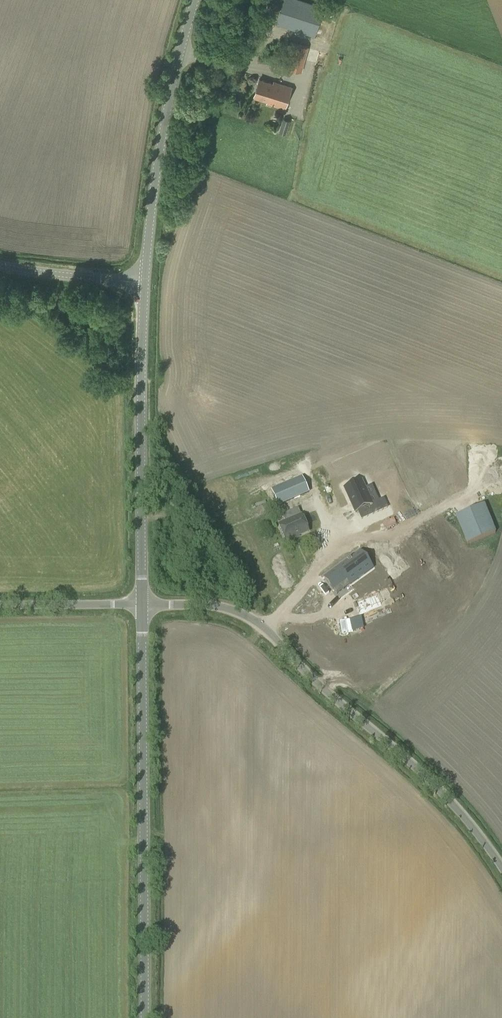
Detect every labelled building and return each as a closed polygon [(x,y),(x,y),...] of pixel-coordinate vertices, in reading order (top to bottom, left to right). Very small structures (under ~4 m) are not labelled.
[(374,23),(302,0),(283,0),(276,24),(364,53),(374,23)] [(301,72),(308,47),(296,43),(289,68),(301,72)] [(273,83),(259,78),(253,97),(267,101),(266,103),(285,109),(292,87),(274,81),(273,83)] [(286,134),(290,120),(283,118),(279,132),(286,134)] [(301,492),(295,478),(271,488),(277,503),(301,492)] [(361,478),(344,485),(355,509),(371,502),(361,478)] [(496,490),(486,490),(486,508),(501,508),(501,484),(496,484),(496,490)] [(186,516),(192,513),(187,503),(181,506),(186,516)] [(485,506),(456,518),(467,545),(496,533),(485,506)] [(291,520),(288,512),(282,515),(285,523),(279,526),(285,541),(308,531),(302,516),(291,520)] [(364,571),(363,569),(369,562),(356,549),(325,581),(336,591),(348,579),(350,582),(357,575),(359,576),(364,571)]
